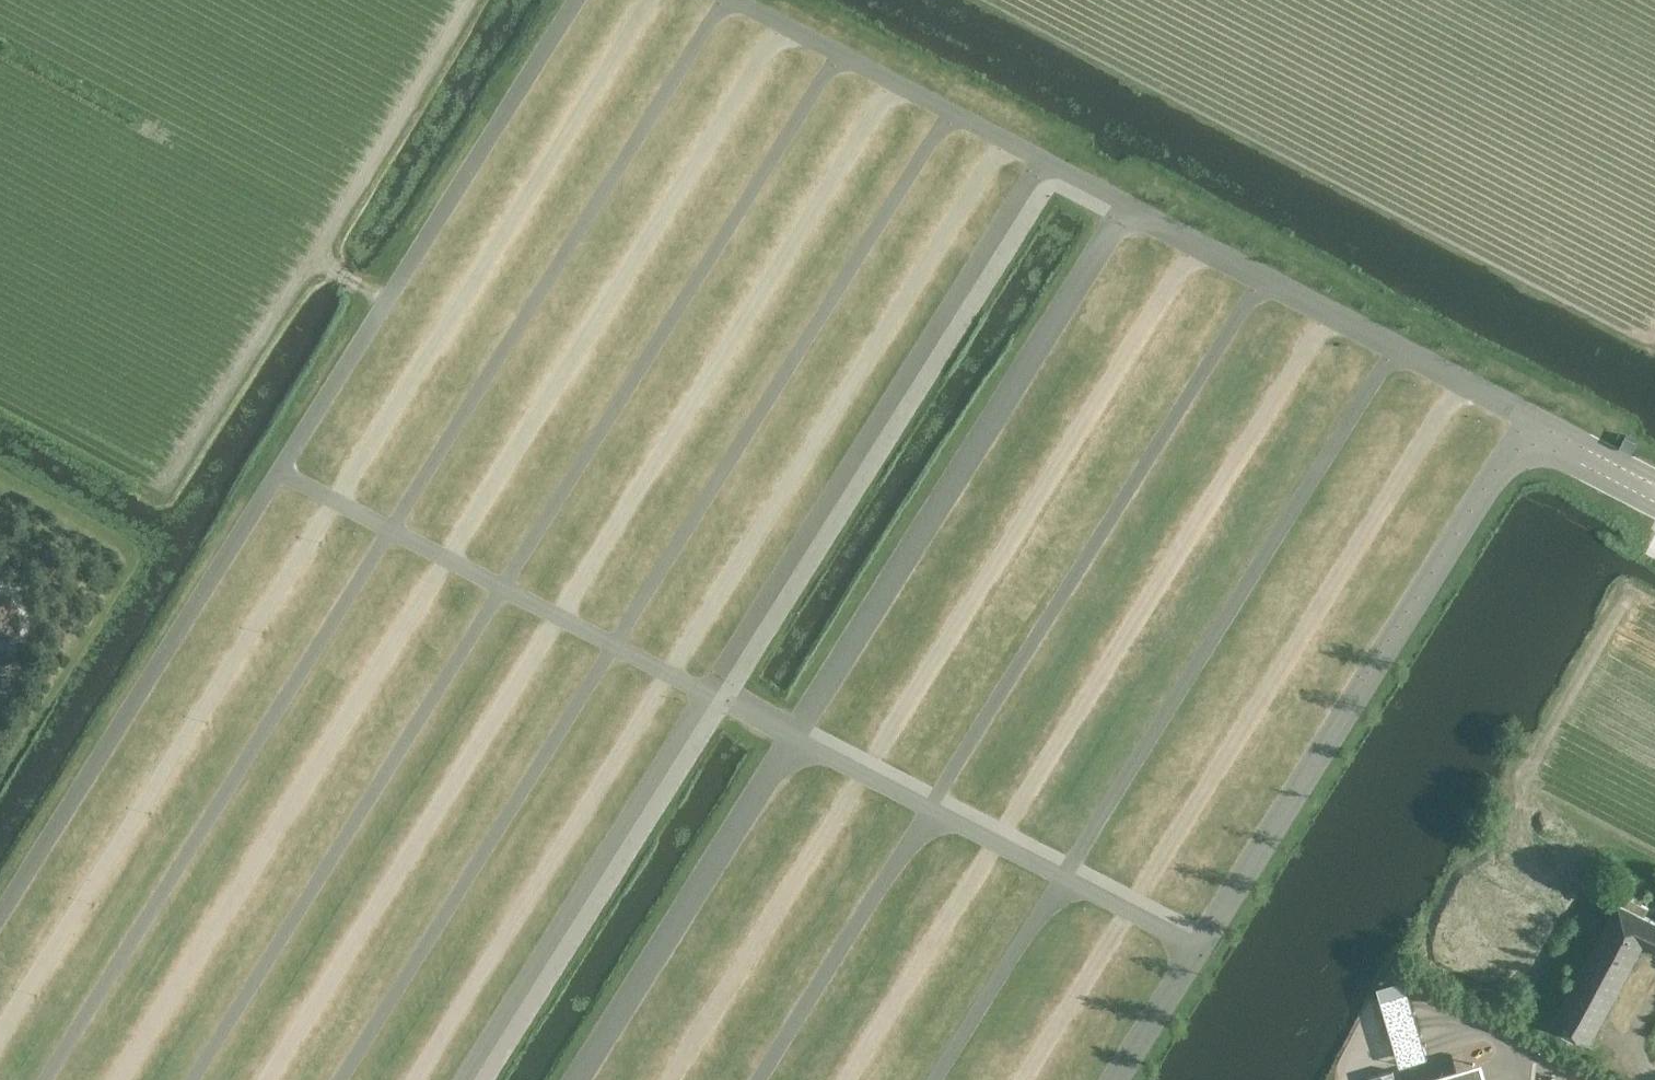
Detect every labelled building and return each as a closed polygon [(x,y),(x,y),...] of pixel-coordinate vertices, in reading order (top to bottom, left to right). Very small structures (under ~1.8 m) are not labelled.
[(1549,1024),(1589,1047),(1602,1023),(1624,1035),(1654,978),(1654,916),(1648,913),(1652,905),(1629,892),(1624,900),(1623,899),(1620,905),(1617,903),(1565,998),(1549,1024)] [(1408,991),(1405,979),(1377,987),(1380,999),(1408,991)] [(1423,1079),(1485,1079),(1480,1064),(1423,1079)]
